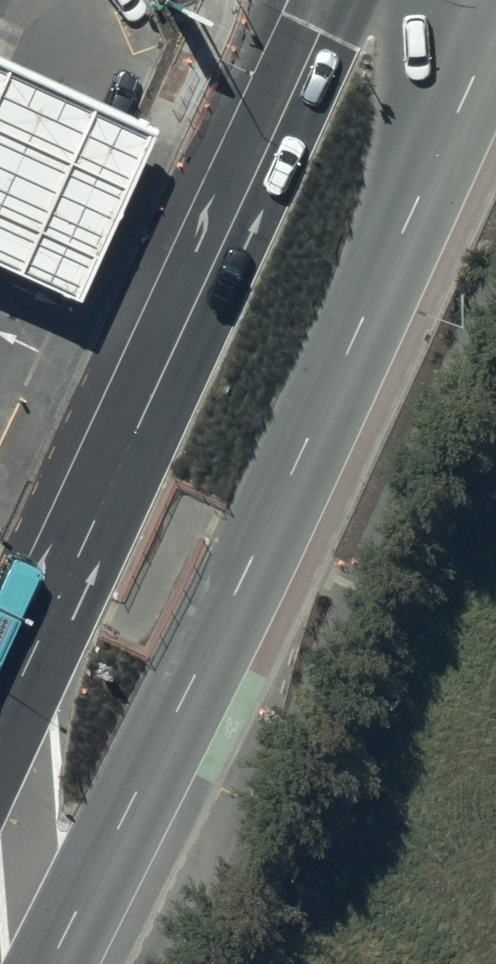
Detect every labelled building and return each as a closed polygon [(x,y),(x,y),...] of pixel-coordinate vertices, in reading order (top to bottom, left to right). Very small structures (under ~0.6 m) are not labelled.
[(0,46),(0,253),(65,283),(143,112),(0,46)]
